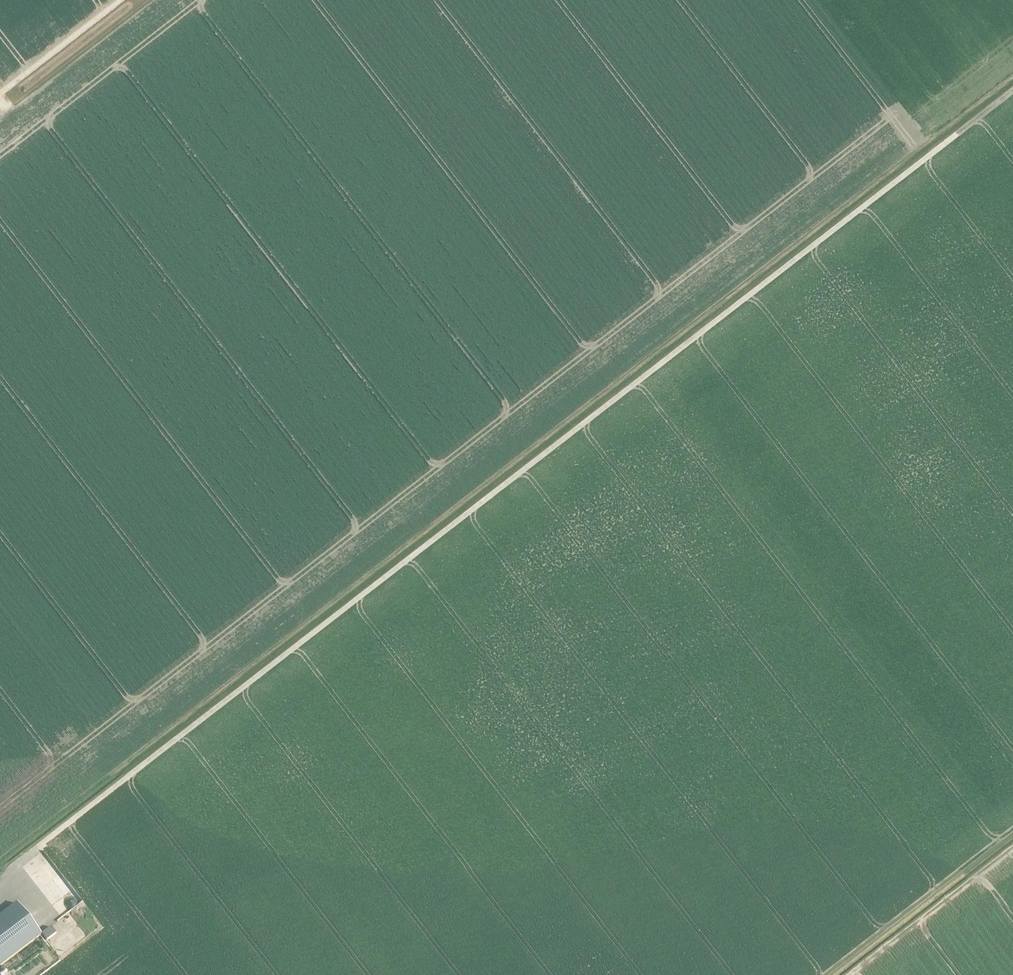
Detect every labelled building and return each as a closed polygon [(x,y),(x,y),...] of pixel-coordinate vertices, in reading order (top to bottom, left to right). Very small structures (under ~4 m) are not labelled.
[(41,935),(17,903),(0,916),(0,966),(41,935)] [(47,940),(56,934),(51,927),(42,934),(47,940)]
